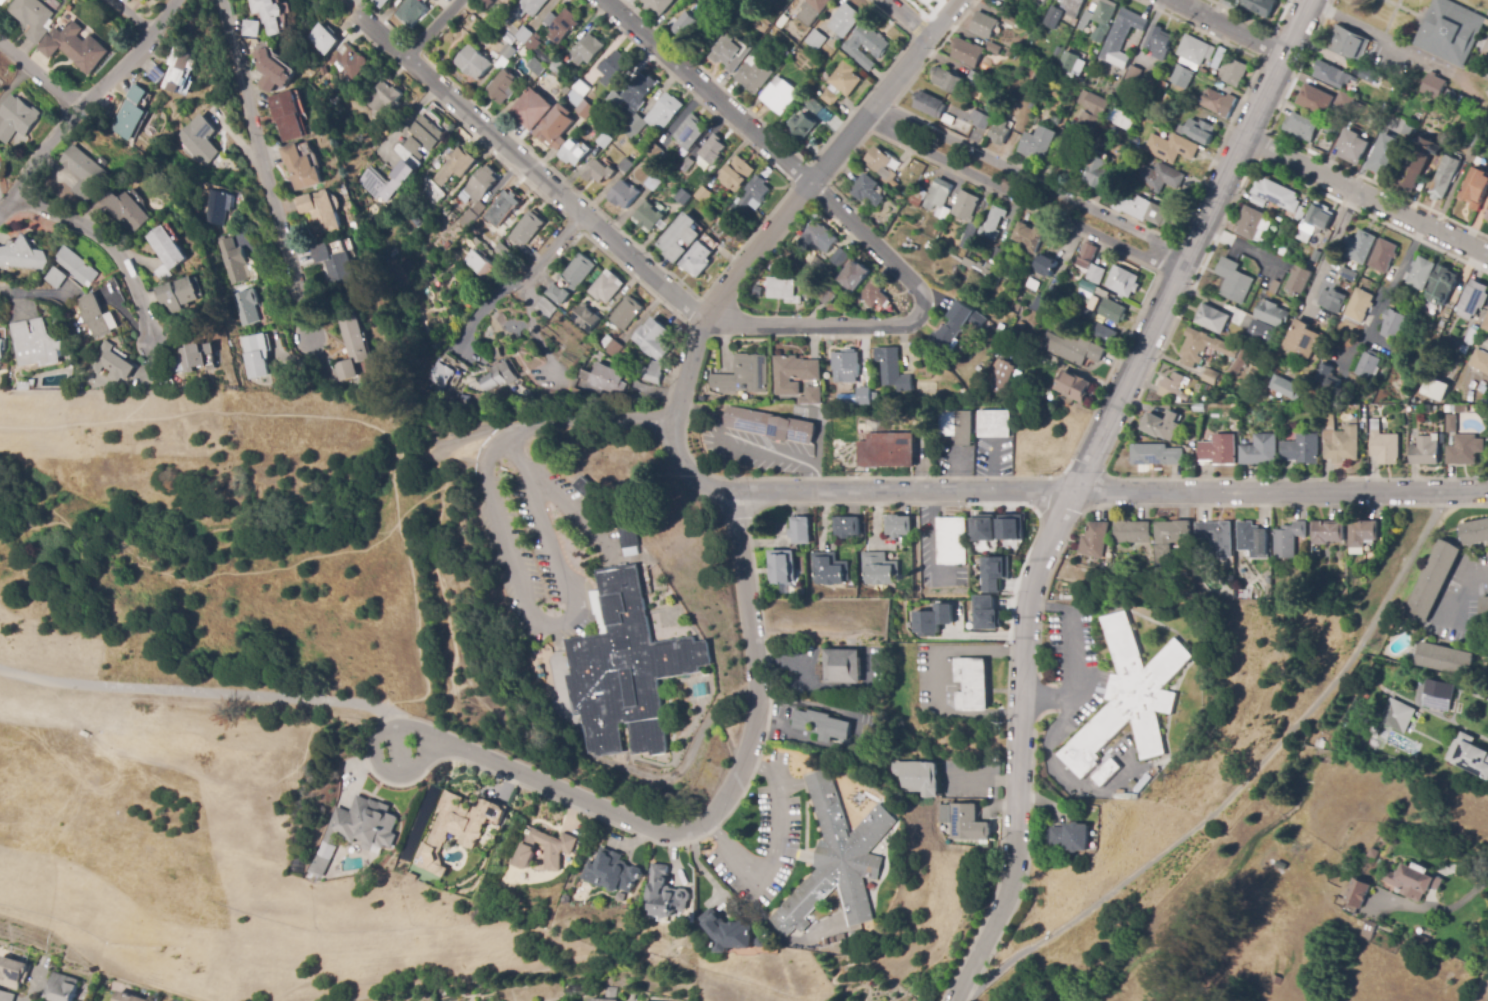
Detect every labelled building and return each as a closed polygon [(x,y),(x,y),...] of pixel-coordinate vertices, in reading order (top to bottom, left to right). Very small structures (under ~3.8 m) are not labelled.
[(7,11),(16,0),(39,0),(55,14),(44,27),(49,31),(37,45),(25,35),(32,27),(28,23),(25,27),(7,11)] [(251,15),(247,0),(272,0),(273,5),(278,4),(282,9),(281,16),(277,17),(281,33),(268,37),(264,24),(262,25),(259,13),(251,15)] [(381,8),(371,0),(388,0),(381,8)] [(395,13),(408,0),(418,0),(428,9),(410,28),(395,13)] [(474,1),(475,0),(492,0),(494,2),(485,11),(474,1)] [(510,15),(522,0),(548,0),(534,18),(525,12),(518,21),(510,15)] [(647,5),(641,0),(674,0),(660,17),(655,12),(653,15),(644,8),(647,5)] [(801,7),(806,0),(833,0),(809,28),(796,18),(803,9),(801,7)] [(1061,7),(1064,0),(1086,0),(1080,12),(1080,11),(1076,20),(1065,15),(1067,11),(1064,10),(1065,9),(1061,7)] [(1225,5),(1227,0),(1242,0),(1237,10),(1225,5)] [(1243,6),(1246,0),(1276,0),(1269,17),(1243,6)] [(1450,0),(1487,18),(1464,69),(1413,45),(1434,0),(1450,0)] [(1107,35),(1098,31),(1102,24),(1091,19),(1088,26),(1087,26),(1084,32),(1078,29),(1086,10),(1095,14),(1101,1),(1117,8),(1109,26),(1111,27),(1107,35)] [(843,39),(828,26),(835,18),(833,17),(846,2),(862,15),(843,39)] [(494,19),(487,11),(493,6),(500,14),(494,19)] [(1062,12),(1053,31),(1041,26),(1050,6),(1062,12)] [(559,44),(552,38),(554,35),(548,30),(567,7),(577,16),(574,20),(580,24),(574,32),(571,30),(559,44)] [(1124,70),(1107,61),(1107,62),(1099,58),(1123,7),(1150,20),(1144,32),(1133,26),(1121,52),(1131,57),(1124,70)] [(687,40),(673,29),(688,10),(702,22),(687,40)] [(990,40),(971,30),(976,21),(974,20),(974,19),(979,11),(1000,22),(990,40)] [(1014,27),(1002,21),(1005,14),(1018,20),(1014,27)] [(765,34),(753,25),(759,18),(770,27),(765,34)] [(90,76),(75,64),(76,63),(60,49),(50,60),(37,48),(55,27),(62,33),(73,20),(84,29),(78,36),(85,42),(91,35),(111,52),(90,76)] [(258,37),(242,36),(243,20),(260,22),(258,37)] [(522,44),(504,27),(509,22),(518,30),(523,25),(532,34),(522,44)] [(870,72),(842,48),(865,22),(879,35),(881,33),(884,36),(883,38),(891,45),(878,59),(871,54),(872,53),(862,44),(858,49),(876,65),(870,72)] [(1337,23),(1371,41),(1359,64),(1325,46),(1337,23)] [(343,42),(328,58),(323,53),(319,57),(311,50),(315,46),(308,39),(322,24),(327,28),(329,26),(337,34),(335,36),(343,42)] [(1164,62),(1152,56),(1154,52),(1144,47),(1154,25),(1163,29),(1162,31),(1172,36),(1172,38),(1168,48),(1170,49),(1164,62)] [(817,51),(804,41),(815,29),(827,39),(817,51)] [(580,65),(574,60),(575,58),(571,54),(590,33),(595,39),(597,37),(606,45),(588,65),(584,61),(580,65)] [(731,74),(725,69),(727,66),(721,62),(720,64),(717,62),(716,64),(708,58),(716,48),(716,49),(727,35),(729,36),(731,33),(737,37),(734,41),(743,49),(739,54),(744,58),(731,74)] [(1201,67),(1176,54),(1187,34),(1211,46),(1201,67)] [(532,53),(524,45),(532,35),(540,43),(532,53)] [(976,69),(951,57),(955,49),(952,47),(957,37),(975,46),(976,45),(986,49),(976,69)] [(999,55),(987,50),(991,42),(1002,47),(999,55)] [(479,81),(473,76),(472,77),(469,76),(454,62),(470,44),(493,65),(479,81)] [(180,85),(165,79),(171,66),(167,64),(175,45),(184,48),(183,52),(192,56),(180,85)] [(1055,45),(1060,47),(1057,55),(1051,53),(1055,45)] [(508,61),(502,55),(510,46),(516,51),(508,61)] [(520,55),(517,53),(522,46),(525,48),(520,55)] [(350,81),(340,72),(338,75),(325,63),(335,52),(339,56),(348,47),(359,57),(360,56),(361,57),(363,57),(366,60),(366,63),(350,81)] [(1218,70),(1211,67),(1220,47),(1227,50),(1218,70)] [(287,85),(285,89),(277,84),(270,94),(257,85),(264,75),(258,71),(252,53),(267,48),(270,57),(287,69),(288,70),(287,70),(286,72),(287,73),(292,77),(287,85)] [(547,66),(533,54),(538,48),(552,61),(547,66)] [(1082,56),(1074,74),(1059,67),(1068,49),(1082,56)] [(611,82),(609,80),(608,81),(605,79),(606,78),(596,68),(606,58),(608,60),(617,50),(629,61),(611,82)] [(538,77),(526,66),(535,57),(546,67),(538,77)] [(1239,88),(1222,80),(1232,58),(1249,66),(1239,88)] [(559,77),(549,68),(556,59),(567,68),(559,77)] [(756,95),(735,78),(747,63),(752,67),(759,59),(774,72),(756,95)] [(847,98),(827,81),(845,60),(856,69),(853,72),(862,80),(847,98)] [(1342,90),(1314,77),(1317,70),(1315,69),(1319,60),(1352,76),(1348,85),(1345,84),(1342,90)] [(155,84),(147,77),(156,65),(165,73),(155,84)] [(1184,92),(1177,89),(1178,85),(1171,82),(1178,65),(1195,72),(1188,90),(1185,89),(1184,92)] [(957,95),(932,82),(935,76),(931,74),(935,67),(939,68),(940,66),(965,78),(957,95)] [(1136,84),(1125,79),(1131,66),(1142,71),(1136,84)] [(1377,89),(1370,85),(1371,83),(1357,77),(1363,66),(1383,76),(1377,89)] [(1038,86),(1031,83),(1038,67),(1049,72),(1043,86),(1039,85),(1038,86)] [(501,105),(485,91),(504,69),(509,73),(510,72),(516,77),(513,81),(516,83),(512,88),(516,92),(509,99),(508,98),(501,105)] [(978,88),(966,82),(972,70),(984,76),(978,88)] [(1438,100),(1421,92),(1430,74),(1431,75),(1433,72),(1437,74),(1436,76),(1447,82),(1438,100)] [(1078,73),(1084,76),(1082,81),(1076,78),(1078,73)] [(639,111),(631,105),(633,102),(624,94),(639,75),(646,81),(650,76),(659,83),(653,89),(656,91),(639,111)] [(582,98),(572,88),(580,79),(590,89),(582,98)] [(781,116),(760,98),(772,83),(778,88),(785,80),(800,93),(781,116)] [(377,118),(369,111),(371,109),(364,103),(382,84),(385,87),(389,82),(403,95),(390,110),(388,107),(377,118)] [(140,105),(127,97),(135,83),(148,92),(140,105)] [(1325,117),(1297,104),(1306,83),(1335,97),(1325,117)] [(531,132),(522,124),(521,125),(508,113),(531,87),(553,107),(531,132)] [(1228,119),(1201,105),(1209,88),(1227,97),(1229,94),(1238,99),(1228,119)] [(832,107),(820,98),(828,89),(839,97),(832,107)] [(576,107),(565,98),(572,90),(583,99),(576,107)] [(616,109),(605,100),(614,90),(624,99),(616,109)] [(1100,123),(1086,117),(1089,110),(1083,107),(1084,106),(1077,103),(1083,90),(1090,93),(1110,101),(1100,123)] [(1452,104),(1444,101),(1449,90),(1456,94),(1452,104)] [(288,142),(284,143),(277,122),(275,123),(268,98),(281,94),(287,93),(293,91),(300,115),(298,116),(305,137),(288,142)] [(940,119),(937,117),(936,118),(914,108),(917,101),(914,99),(917,92),(921,94),(922,91),(945,102),(944,104),(946,105),(940,119)] [(662,131),(655,124),(652,127),(644,119),(668,92),(674,97),(675,96),(685,105),(662,131)] [(1348,111),(1334,105),(1340,92),(1354,98),(1348,111)] [(555,107),(545,99),(550,93),(560,101),(555,107)] [(5,145),(0,141),(0,125),(4,120),(0,117),(0,110),(13,95),(17,99),(19,96),(34,109),(36,106),(44,113),(41,117),(42,118),(25,137),(24,135),(23,136),(17,131),(5,145)] [(817,116),(803,104),(811,96),(824,107),(817,116)] [(585,120),(574,110),(584,99),(595,109),(585,120)] [(129,141),(109,129),(128,100),(148,113),(129,141)] [(1036,103),(1032,111),(1027,108),(1031,101),(1036,103)] [(1356,122),(1347,117),(1354,101),(1364,106),(1356,122)] [(558,151),(547,141),(544,144),(533,134),(560,103),(571,113),(568,117),(574,121),(561,136),(567,141),(558,151)] [(1045,117),(1038,114),(1040,108),(1048,111),(1045,117)] [(986,131),(973,125),(974,121),(969,119),(974,109),(992,118),(986,131)] [(1128,132),(1112,124),(1118,110),(1135,118),(1128,132)] [(804,139),(788,124),(797,114),(800,117),(805,112),(818,124),(804,139)] [(632,140),(622,130),(636,113),(647,123),(632,140)] [(687,151),(679,143),(680,143),(673,136),(694,113),(701,120),(700,121),(708,128),(687,151)] [(951,126),(941,121),(946,113),(955,118),(951,126)] [(200,168),(174,137),(202,114),(217,132),(208,140),(218,152),(200,168)] [(419,162),(402,147),(411,136),(407,133),(415,123),(415,122),(422,114),(444,134),(438,141),(439,141),(430,152),(423,146),(418,151),(424,157),(419,162)] [(1310,143),(1283,131),(1290,116),(1293,118),(1294,114),(1319,125),(1310,143)] [(1051,117),(1059,120),(1056,127),(1048,124),(1051,117)] [(1209,145),(1185,134),(1185,135),(1178,131),(1181,124),(1186,127),(1191,118),(1201,123),(1202,121),(1217,128),(1209,145)] [(1003,146),(993,142),(994,139),(989,137),(995,123),(1000,125),(1002,120),(1009,123),(1006,128),(1010,130),(1003,146)] [(1334,136),(1323,130),(1327,122),(1338,127),(1334,136)] [(1039,160),(1029,155),(1028,158),(1017,153),(1024,138),(1033,142),(1041,125),(1057,133),(1044,160),(1040,158),(1039,160)] [(1412,139),(1401,134),(1406,125),(1416,129),(1412,139)] [(1091,142),(1077,137),(1081,126),(1095,132),(1091,142)] [(1358,166),(1338,156),(1342,149),(1340,148),(1343,142),(1342,142),(1349,128),(1362,135),(1361,137),(1372,143),(1366,154),(1364,153),(1358,166)] [(1446,145),(1437,142),(1441,131),(1450,135),(1446,145)] [(605,149),(596,142),(604,132),(613,140),(605,149)] [(1173,165),(1144,150),(1152,134),(1169,142),(1174,132),(1200,145),(1193,160),(1179,153),(1173,165)] [(1480,150),(1469,145),(1475,132),(1486,137),(1480,150)] [(707,170),(700,164),(704,159),(703,158),(697,153),(715,133),(722,139),(720,141),(726,147),(719,155),(721,157),(712,167),(711,166),(707,170)] [(1391,179),(1368,167),(1384,134),(1408,145),(1391,179)] [(1416,189),(1400,181),(1423,136),(1445,147),(1439,158),(1433,155),(1416,189)] [(577,167),(570,162),(568,164),(558,156),(573,138),(583,146),(585,143),(592,149),(577,167)] [(86,203),(71,190),(80,178),(60,162),(75,144),(110,173),(86,203)] [(288,169),(287,165),(285,166),(280,149),(288,147),(298,144),(302,158),(310,155),(314,168),(318,167),(322,184),(294,191),(288,169)] [(653,160),(646,153),(655,144),(662,151),(653,160)] [(888,185),(881,179),(883,177),(864,162),(877,146),(893,159),(886,168),(888,170),(890,169),(897,175),(888,185)] [(441,187),(434,181),(449,165),(446,162),(451,157),(449,155),(452,151),(454,153),(460,147),(465,152),(466,150),(477,159),(461,178),(454,172),(441,187)] [(639,157),(633,157),(632,151),(637,148),(641,152),(639,157)] [(1100,188),(1083,181),(1089,167),(1085,165),(1091,153),(1107,161),(1104,168),(1107,169),(1106,170),(1107,171),(1100,188)] [(735,193),(718,178),(724,171),(725,172),(732,164),(731,163),(738,155),(756,171),(748,180),(748,181),(742,188),(740,187),(735,193)] [(1444,199),(1429,192),(1447,155),(1461,161),(1444,199)] [(626,174),(617,167),(625,157),(634,164),(626,174)] [(684,173),(678,168),(687,157),(694,162),(684,173)] [(381,204),(357,182),(371,166),(389,182),(390,181),(392,183),(395,180),(391,176),(406,160),(417,171),(399,190),(398,190),(386,203),(384,201),(381,204)] [(601,184),(596,179),(594,181),(591,179),(589,182),(583,176),(597,160),(607,169),(609,166),(616,173),(610,180),(607,178),(601,184)] [(1159,194),(1130,181),(1138,163),(1155,171),(1159,163),(1185,175),(1179,190),(1164,183),(1159,194)] [(466,230),(458,223),(471,208),(472,208),(477,203),(470,197),(469,199),(470,200),(466,204),(458,197),(468,186),(467,185),(484,166),(486,168),(488,165),(496,173),(494,176),(499,180),(479,201),(486,207),(466,230)] [(1475,167),(1487,173),(1486,177),(1487,178),(1487,188),(1481,203),(1482,203),(1479,209),(1470,205),(1472,201),(1461,196),(1475,167)] [(878,207),(869,200),(868,202),(864,199),(863,202),(851,193),(866,173),(880,184),(875,190),(885,198),(878,207)] [(653,192),(644,184),(653,174),(662,182),(653,192)] [(756,211),(748,204),(744,209),(738,204),(737,205),(734,203),(737,198),(739,199),(741,200),(747,193),(744,191),(758,175),(767,182),(765,185),(771,190),(765,197),(765,200),(763,203),(760,203),(761,204),(756,211)] [(946,221),(935,216),(939,206),(936,205),(935,207),(934,206),(931,211),(922,206),(933,184),(935,185),(939,178),(954,185),(949,197),(951,198),(948,204),(946,202),(944,206),(951,210),(946,221)] [(1295,214),(1252,193),(1257,181),(1261,183),(1262,180),(1265,181),(1267,178),(1297,193),(1295,196),(1298,197),(1297,200),(1300,202),(1295,214)] [(625,210),(609,196),(622,180),(633,189),(634,187),(640,192),(625,210)] [(702,205),(693,196),(703,186),(712,195),(702,205)] [(132,233),(121,220),(118,222),(99,199),(111,188),(119,198),(126,192),(149,219),(132,233)] [(682,206),(674,198),(683,188),(691,196),(682,206)] [(908,200),(900,195),(904,188),(912,194),(908,200)] [(222,227),(203,221),(204,216),(198,214),(199,208),(205,209),(210,189),(234,196),(230,211),(226,210),(222,227)] [(314,237),(306,212),(298,215),(294,199),(311,194),(311,195),(327,190),(339,230),(314,237)] [(503,222),(498,218),(496,220),(493,217),(496,213),(491,208),(496,202),(495,201),(500,196),(501,196),(507,190),(512,194),(514,191),(519,196),(516,198),(522,203),(515,210),(503,222)] [(969,250),(961,246),(971,223),(952,214),(963,190),(981,198),(972,216),(975,217),(972,223),(980,226),(969,250)] [(919,207),(910,203),(915,193),(921,196),(923,191),(928,193),(924,200),(923,199),(919,207)] [(1165,228),(1146,219),(1145,221),(1122,211),(1121,213),(1112,208),(1118,195),(1134,202),(1137,195),(1169,210),(1169,211),(1172,213),(1165,228)] [(1263,208),(1251,202),(1255,195),(1267,202),(1263,208)] [(891,213),(883,208),(889,200),(897,206),(891,213)] [(651,232),(634,217),(648,201),(655,207),(653,209),(658,213),(660,211),(665,216),(651,232)] [(1314,235),(1300,229),(1304,219),(1309,221),(1316,204),(1326,208),(1325,212),(1334,216),(1328,230),(1323,227),(1320,235),(1315,232),(1314,235)] [(1253,241),(1237,233),(1240,225),(1237,224),(1246,205),(1268,216),(1266,219),(1272,222),(1267,233),(1259,229),(1253,241)] [(995,242),(978,234),(982,227),(985,228),(994,206),(1008,212),(1006,218),(1002,216),(996,232),(999,234),(995,242)] [(1301,222),(1294,219),(1300,206),(1307,209),(1301,222)] [(446,216),(442,212),(446,207),(451,211),(446,216)] [(490,219),(486,215),(487,215),(483,211),(487,208),(490,211),(488,213),(492,216),(490,219)] [(520,245),(516,241),(514,243),(508,237),(513,232),(512,232),(531,211),(533,212),(535,210),(539,213),(537,215),(546,223),(527,245),(523,242),(520,245)] [(674,264),(663,254),(665,252),(657,244),(686,212),(697,222),(692,227),(700,235),(691,246),(682,239),(678,243),(686,251),(674,264)] [(822,250),(804,236),(817,221),(826,229),(827,228),(833,232),(832,233),(839,239),(840,242),(838,244),(835,244),(833,242),(829,246),(827,244),(822,250)] [(1035,255),(1025,250),(1026,246),(1012,239),(1020,221),(1029,225),(1028,227),(1035,231),(1037,226),(1046,231),(1035,255)] [(161,283),(153,272),(164,265),(146,238),(164,226),(186,259),(168,271),(172,276),(161,283)] [(1365,265),(1349,257),(1362,230),(1378,237),(1365,265)] [(9,266),(0,267),(0,248),(8,247),(10,244),(17,245),(19,244),(27,233),(33,250),(45,251),(49,262),(41,271),(9,266)] [(697,278),(691,273),(690,274),(679,264),(706,234),(718,244),(712,251),(713,253),(708,259),(711,262),(697,278)] [(489,248),(480,240),(483,236),(492,244),(489,248)] [(228,287),(215,242),(217,242),(216,239),(222,237),(223,240),(231,237),(235,249),(242,247),(246,264),(243,265),(247,281),(228,287)] [(539,246),(534,242),(538,237),(542,241),(539,246)] [(1387,274),(1369,265),(1382,238),(1400,246),(1387,274)] [(1098,285),(1084,279),(1088,271),(1075,265),(1079,255),(1075,253),(1081,240),(1099,248),(1091,264),(1105,270),(1098,285)] [(328,287),(325,275),(326,275),(322,262),(315,264),(310,248),(326,244),(326,245),(341,241),(344,252),(346,251),(354,279),(328,287)] [(913,250),(904,246),(905,244),(904,243),(905,241),(912,244),(913,243),(916,244),(913,250)] [(502,261),(492,252),(500,242),(510,251),(502,261)] [(87,290),(73,278),(74,277),(69,273),(70,273),(54,259),(66,245),(100,274),(87,290)] [(839,269),(821,253),(826,248),(833,255),(840,247),(851,256),(839,269)] [(997,260),(991,257),(996,247),(1002,250),(997,260)] [(487,281),(479,274),(480,274),(465,261),(474,251),(489,264),(490,262),(496,268),(488,277),(489,278),(487,281)] [(1321,254),(1317,264),(1310,261),(1315,251),(1321,254)] [(561,305),(548,293),(583,253),(597,266),(561,305)] [(1046,278),(1033,271),(1034,269),(1033,269),(1040,256),(1043,257),(1044,254),(1056,261),(1055,263),(1058,265),(1050,278),(1047,276),(1046,278)] [(1243,303),(1220,292),(1226,279),(1216,274),(1224,256),(1241,264),(1238,271),(1255,279),(1243,303)] [(1424,291),(1407,283),(1411,273),(1412,274),(1415,267),(1412,266),(1415,261),(1418,262),(1421,256),(1437,264),(1424,291)] [(964,258),(976,264),(977,262),(982,265),(981,267),(983,268),(985,263),(992,267),(989,272),(991,273),(988,278),(984,276),(982,280),(979,278),(980,276),(971,271),(971,270),(961,264),(964,258)] [(856,293),(840,280),(856,260),(862,266),(864,264),(873,271),(856,293)] [(1444,306),(1425,296),(1441,264),(1452,269),(1450,271),(1459,275),(1457,279),(1459,280),(1454,291),(1451,290),(1444,306)] [(1123,299),(1118,296),(1119,294),(1109,288),(1109,287),(1105,285),(1114,265),(1119,268),(1119,267),(1140,277),(1137,283),(1140,285),(1136,294),(1133,292),(1130,299),(1124,296),(1123,299)] [(1295,296),(1290,294),(1292,289),(1287,287),(1299,265),(1314,273),(1302,294),(1298,292),(1295,296)] [(57,290),(44,279),(55,266),(67,277),(57,290)] [(1355,283),(1341,276),(1345,267),(1359,274),(1355,283)] [(606,304),(601,299),(598,301),(588,292),(609,270),(625,284),(606,304)] [(1071,280),(1066,277),(1070,270),(1074,274),(1071,280)] [(994,289),(988,286),(995,272),(1001,276),(994,289)] [(1267,287),(1261,285),(1267,273),(1273,276),(1267,287)] [(873,308),(859,296),(876,275),(883,281),(879,286),(883,290),(881,292),(890,299),(883,307),(878,302),(873,308)] [(170,315),(166,303),(161,305),(155,289),(191,277),(194,284),(195,284),(198,292),(196,292),(199,300),(180,306),(182,311),(170,315)] [(802,304),(786,303),(786,298),(769,298),(770,278),(795,278),(795,297),(803,297),(802,304)] [(1036,292),(1025,286),(1030,278),(1040,283),(1036,292)] [(1094,295),(1078,288),(1082,280),(1098,287),(1094,295)] [(1473,280),(1487,287),(1487,289),(1481,306),(1476,317),(1473,315),(1470,321),(1457,315),(1460,309),(1457,308),(1458,306),(1468,284),(1471,285),(1473,280)] [(828,310),(828,306),(818,297),(829,285),(839,294),(829,304),(841,304),(841,310),(841,316),(825,315),(825,311),(828,311),(828,310)] [(1052,298),(1047,295),(1051,286),(1056,288),(1052,298)] [(1331,287),(1348,295),(1346,299),(1339,313),(1317,303),(1324,288),(1330,291),(1331,287)] [(1349,307),(1358,287),(1377,296),(1371,307),(1363,324),(1345,315),(1349,307)] [(236,315),(230,296),(253,288),(258,304),(255,305),(258,315),(260,321),(240,328),(236,315)] [(81,316),(79,313),(82,312),(77,300),(94,292),(105,315),(112,312),(113,316),(118,327),(112,330),(113,332),(95,340),(87,324),(85,325),(81,316)] [(1454,306),(1449,303),(1453,293),(1460,296),(1456,306),(1455,307),(1454,306)] [(616,312),(626,300),(625,299),(630,294),(645,308),(641,312),(623,331),(621,329),(620,330),(613,324),(614,323),(610,319),(616,312)] [(1033,309),(1030,307),(1031,305),(1033,306),(1037,296),(1051,302),(1048,309),(1045,315),(1033,309)] [(539,313),(534,309),(545,297),(558,308),(554,312),(547,320),(539,313)] [(1100,309),(1105,298),(1126,308),(1127,308),(1124,313),(1127,315),(1124,322),(1121,320),(1119,324),(1098,314),(1100,309)] [(953,310),(956,304),(957,305),(960,300),(974,309),(989,320),(983,330),(969,321),(957,339),(960,341),(956,347),(952,344),(947,352),(930,340),(935,332),(937,333),(939,330),(941,331),(946,323),(949,325),(953,319),(949,317),(952,311),(953,310)] [(1259,307),(1261,300),(1267,302),(1268,300),(1279,304),(1278,307),(1278,308),(1291,313),(1285,329),(1255,319),(1259,307)] [(589,333),(572,318),(585,303),(586,304),(587,303),(590,306),(589,307),(602,319),(589,333)] [(1202,308),(1204,303),(1214,308),(1230,315),(1221,335),(1195,323),(1202,308)] [(849,310),(853,306),(857,309),(856,310),(852,315),(845,315),(849,310)] [(1089,311),(1086,319),(1076,314),(1079,307),(1089,311)] [(1391,340),(1381,335),(1383,330),(1381,330),(1386,320),(1383,318),(1388,309),(1391,311),(1392,308),(1411,318),(1401,339),(1394,335),(1391,340)] [(1480,329),(1487,332),(1487,309),(1480,329)] [(350,314),(357,312),(357,314),(370,360),(355,364),(358,377),(339,382),(334,364),(349,360),(337,318),(350,314)] [(660,363),(658,362),(653,357),(652,358),(640,348),(641,347),(633,340),(645,326),(646,327),(654,317),(670,331),(662,341),(672,349),(660,363)] [(41,368),(40,363),(20,368),(11,325),(44,318),(47,335),(51,339),(61,337),(64,350),(66,357),(59,358),(61,363),(41,368)] [(1310,359),(1285,346),(1299,318),(1313,325),(1311,329),(1322,335),(1310,359)] [(1269,347),(1246,337),(1254,320),(1276,330),(1269,347)] [(1110,347),(1087,336),(1094,321),(1118,333),(1115,340),(1114,339),(1110,347)] [(1193,369),(1181,363),(1184,356),(1181,355),(1189,337),(1186,336),(1190,327),(1203,333),(1203,332),(1209,334),(1208,336),(1239,350),(1235,359),(1208,347),(1205,353),(1201,351),(1199,357),(1202,358),(1200,364),(1196,362),(1193,369)] [(1474,346),(1464,342),(1470,327),(1480,332),(1474,346)] [(1082,367),(1040,348),(1049,328),(1079,341),(1081,337),(1092,342),(1092,343),(1106,349),(1100,363),(1087,358),(1082,367)] [(248,379),(241,338),(266,334),(269,351),(268,360),(267,361),(269,376),(248,379)] [(612,358),(598,346),(607,335),(613,339),(622,346),(612,358)] [(120,383),(109,376),(112,372),(103,367),(99,374),(89,368),(106,341),(114,346),(111,352),(136,367),(128,381),(123,378),(120,383)] [(186,374),(185,371),(175,373),(172,359),(181,357),(180,350),(190,347),(190,346),(202,343),(202,345),(213,343),(215,354),(214,354),(217,369),(207,371),(206,366),(195,368),(196,372),(186,374)] [(896,393),(896,386),(882,386),(881,362),(876,362),(875,348),(899,347),(901,376),(911,376),(912,392),(896,393)] [(1244,364),(1236,360),(1244,349),(1251,353),(1244,364)] [(1477,349),(1487,354),(1487,375),(1469,366),(1477,349)] [(496,359),(493,351),(499,350),(501,357),(496,359)] [(857,383),(834,384),(834,370),(832,370),(832,353),(843,353),(843,350),(856,350),(856,353),(860,353),(860,366),(859,366),(859,377),(857,377),(857,383)] [(1228,372),(1236,375),(1246,354),(1238,351),(1228,372)] [(1371,382),(1355,374),(1367,352),(1382,359),(1371,382)] [(736,394),(719,393),(719,389),(710,388),(710,375),(736,375),(737,354),(750,354),(750,356),(768,356),(767,392),(736,391),(736,394)] [(799,395),(773,395),(773,356),(797,356),(797,359),(805,359),(805,360),(821,360),(821,381),(801,381),(800,379),(790,379),(790,382),(799,382),(799,395)] [(1054,365),(1047,362),(1050,356),(1057,359),(1054,365)] [(593,368),(585,365),(589,357),(596,360),(593,368)] [(485,393),(478,380),(490,374),(487,368),(491,366),(492,368),(508,360),(518,380),(507,386),(506,384),(504,385),(503,383),(485,393)] [(658,385),(636,378),(640,366),(647,368),(650,360),(664,364),(661,373),(662,373),(658,385)] [(1000,395),(986,388),(999,360),(1003,361),(1004,360),(1011,363),(1010,365),(1014,367),(1000,395)] [(442,390),(426,379),(437,362),(445,367),(446,366),(455,372),(442,390)] [(1335,395),(1324,390),(1323,393),(1312,388),(1324,362),(1336,368),(1333,373),(1336,374),(1335,376),(1342,380),(1335,395)] [(622,398),(590,384),(590,383),(579,378),(583,370),(594,374),(599,363),(625,374),(622,382),(628,384),(622,398)] [(1215,387),(1201,380),(1207,368),(1221,375),(1215,387)] [(1084,404),(1054,389),(1064,369),(1086,380),(1092,383),(1087,394),(1089,394),(1084,404)] [(1182,379),(1177,391),(1189,397),(1186,403),(1171,396),(1168,403),(1155,397),(1159,388),(1156,387),(1159,382),(1162,383),(1164,379),(1169,381),(1172,374),(1182,379)] [(1268,387),(1275,374),(1303,388),(1297,401),(1268,387)] [(1466,384),(1462,381),(1466,375),(1470,377),(1466,384)] [(1438,401),(1417,393),(1424,376),(1445,384),(1438,401)] [(1473,390),(1468,387),(1472,381),(1477,383),(1473,390)] [(35,390),(19,390),(19,382),(30,383),(30,385),(35,385),(35,390)] [(520,397),(515,395),(519,385),(524,388),(520,397)] [(869,405),(850,405),(850,402),(839,402),(839,394),(842,394),(842,395),(850,395),(850,394),(856,394),(857,388),(863,388),(863,385),(868,385),(868,388),(870,388),(869,405)] [(1484,394),(1477,391),(1480,385),(1487,388),(1484,394)] [(438,397),(431,393),(435,387),(442,391),(438,397)] [(797,405),(797,397),(805,397),(805,387),(821,387),(821,405),(797,405)] [(578,399),(570,396),(574,388),(581,391),(578,399)] [(470,406),(460,402),(463,393),(473,397),(470,406)] [(1037,403),(1030,401),(1032,394),(1039,397),(1037,403)] [(1202,412),(1193,412),(1193,403),(1202,403),(1202,412)] [(1475,413),(1455,413),(1455,412),(1448,412),(1448,405),(1475,406),(1475,413)] [(813,445),(724,428),(728,406),(817,423),(813,445)] [(971,447),(955,446),(955,434),(933,434),(934,410),(972,411),(971,447)] [(976,410),(976,437),(1009,437),(1009,410),(976,410)] [(1171,442),(1141,429),(1144,423),(1142,422),(1144,417),(1147,418),(1149,412),(1167,420),(1171,410),(1180,414),(1176,423),(1179,424),(1171,442)] [(1334,428),(1323,427),(1324,411),(1334,411),(1334,428)] [(1447,433),(1446,415),(1457,415),(1457,433),(1447,433)] [(1279,426),(1271,426),(1271,417),(1279,417),(1279,426)] [(1258,433),(1258,423),(1268,423),(1268,433),(1258,433)] [(1346,464),(1332,464),(1332,460),(1323,460),(1323,443),(1333,443),(1333,432),(1346,432),(1346,425),(1359,425),(1358,461),(1349,461),(1349,459),(1346,459),(1346,464)] [(1400,465),(1377,465),(1377,457),(1370,457),(1370,430),(1380,430),(1380,435),(1399,435),(1400,465)] [(867,433),(867,440),(856,440),(856,467),(914,467),(914,433),(867,433)] [(1240,465),(1240,446),(1254,446),(1254,434),(1276,434),(1276,465),(1240,465)] [(1296,465),(1296,461),(1280,461),(1280,442),(1296,442),(1296,434),(1318,434),(1318,465),(1296,465)] [(1477,464),(1446,464),(1446,447),(1454,447),(1454,434),(1477,435),(1477,439),(1485,439),(1485,453),(1477,453),(1477,464)] [(1236,465),(1214,465),(1214,461),(1199,461),(1199,442),(1214,442),(1214,435),(1236,435),(1236,465)] [(1439,465),(1409,464),(1409,445),(1417,445),(1418,436),(1432,437),(1432,441),(1439,441),(1439,465)] [(1184,466),(1133,466),(1133,445),(1168,445),(1168,449),(1184,449),(1184,466)] [(589,500),(575,486),(584,476),(598,490),(589,500)] [(999,537),(999,513),(1024,513),(1024,537),(999,537)] [(972,539),(972,514),(995,514),(995,538),(972,539)] [(892,539),(892,535),(886,535),(886,517),(890,517),(890,515),(901,515),(901,517),(913,517),(913,535),(901,535),(901,538),(892,539)] [(810,544),(792,544),(792,538),(789,538),(789,529),(792,529),(792,518),(800,518),(800,517),(809,517),(809,518),(810,518),(810,520),(811,520),(811,528),(810,528),(810,544)] [(849,539),(840,539),(840,536),(834,536),(834,518),(839,518),(839,517),(849,517),(849,518),(861,518),(861,536),(849,536),(849,539)] [(966,565),(937,565),(938,518),(967,518),(966,565)] [(1461,524),(1487,519),(1487,542),(1466,547),(1461,524)] [(1152,543),(1116,543),(1117,521),(1133,521),(1133,522),(1152,523),(1152,543)] [(1172,562),(1157,562),(1157,545),(1156,545),(1156,522),(1176,522),(1176,521),(1192,521),(1192,543),(1172,543),(1172,562)] [(1269,559),(1250,559),(1250,551),(1237,551),(1238,521),(1253,522),(1253,526),(1259,526),(1259,530),(1269,530),(1269,559)] [(1274,559),(1274,530),(1283,529),(1282,526),(1294,525),(1293,522),(1307,521),(1308,537),(1297,537),(1296,559),(1274,559)] [(1366,548),(1350,548),(1350,522),(1379,521),(1379,541),(1366,541),(1366,548)] [(1232,558),(1196,558),(1196,523),(1221,523),(1221,522),(1233,522),(1232,558)] [(1329,545),(1312,545),(1312,522),(1345,522),(1345,542),(1329,542),(1329,545)] [(1103,559),(1079,554),(1084,535),(1088,536),(1091,523),(1112,523),(1103,559)] [(625,557),(624,549),(621,529),(637,526),(640,547),(639,547),(640,555),(625,557)] [(1427,623),(1405,612),(1442,540),(1463,550),(1427,623)] [(790,594),(780,594),(780,584),(772,584),(772,581),(768,581),(769,551),(795,551),(795,571),(793,571),(793,576),(791,576),(791,584),(790,584),(790,594)] [(824,586),(824,585),(816,585),(816,581),(811,581),(811,553),(836,553),(836,562),(849,562),(849,581),(845,581),(845,584),(836,585),(836,586),(824,586)] [(887,585),(875,585),(866,585),(866,581),(862,581),(862,553),(887,553),(887,562),(900,562),(900,581),(895,581),(895,585),(887,585)] [(999,590),(984,590),(983,554),(999,554),(1009,554),(1010,575),(1010,576),(999,576),(999,590)] [(638,563),(595,569),(605,632),(564,638),(569,674),(563,675),(570,716),(578,715),(584,753),(591,752),(591,757),(621,752),(617,724),(625,723),(629,755),(647,752),(648,756),(666,753),(655,678),(699,672),(698,666),(710,664),(707,640),(694,642),(693,636),(650,643),(638,563)] [(797,596),(795,594),(795,590),(797,587),(801,587),(804,590),(804,593),(801,596),(797,596)] [(1236,600),(1228,599),(1229,590),(1237,591),(1236,600)] [(994,593),(994,607),(999,607),(999,609),(1002,609),(1003,626),(977,626),(977,609),(977,607),(976,607),(975,594),(994,593)] [(1479,597),(1480,620),(1487,620),(1487,597),(1479,597)] [(936,630),(936,636),(919,636),(919,630),(916,630),(916,609),(938,609),(938,601),(955,601),(955,622),(941,622),(941,629),(938,629),(938,630),(936,630)] [(1117,675),(1101,617),(1126,610),(1142,669),(1174,637),(1192,656),(1158,689),(1174,693),(1169,714),(1153,710),(1165,753),(1140,760),(1128,717),(1093,753),(1097,757),(1094,761),(1096,763),(1080,779),(1056,754),(1110,701),(1103,699),(1110,673),(1117,675)] [(1471,677),(1418,665),(1420,658),(1416,655),(1418,645),(1423,646),(1424,642),(1476,654),(1471,677)] [(860,684),(824,683),(824,649),(861,650),(860,684)] [(954,658),(954,710),(986,710),(986,658),(954,658)] [(1428,679),(1455,685),(1449,712),(1422,706),(1428,679)] [(1390,699),(1415,711),(1404,733),(1380,721),(1390,699)] [(830,743),(819,741),(820,734),(793,728),(797,710),(809,713),(810,710),(831,715),(830,718),(852,723),(848,741),(831,737),(830,743)] [(1465,740),(1487,751),(1487,779),(1454,762),(1465,740)] [(1089,777),(1110,757),(1119,766),(1098,786),(1089,777)] [(922,798),(922,792),(904,793),(901,789),(901,777),(892,777),(892,763),(924,762),(924,764),(938,763),(938,779),(939,779),(939,798),(922,798)] [(805,776),(830,769),(849,834),(879,803),(898,821),(867,853),(882,857),(876,880),(861,876),(873,920),(848,927),(836,885),(804,918),(810,923),(801,932),(795,926),(786,936),(767,918),(816,868),(813,867),(819,838),(823,839),(805,776)] [(438,854),(444,856),(439,867),(428,863),(429,860),(417,856),(422,843),(425,845),(439,809),(436,807),(442,790),(461,797),(455,813),(469,818),(475,802),(494,809),(487,828),(484,827),(476,848),(459,842),(461,836),(447,831),(438,854)] [(1138,800),(1113,799),(1113,794),(1127,794),(1127,790),(1134,791),(1133,794),(1139,795),(1138,800)] [(323,878),(308,872),(315,855),(316,855),(321,841),(335,807),(349,813),(357,795),(370,801),(371,799),(380,803),(381,802),(391,806),(389,813),(398,817),(397,817),(400,818),(393,833),(399,835),(393,849),(385,845),(381,855),(373,851),(373,849),(369,851),(364,849),(363,845),(364,842),(355,838),(353,844),(336,837),(332,846),(336,848),(323,878)] [(992,840),(951,840),(951,824),(940,824),(940,805),(951,805),(951,804),(978,804),(978,823),(992,823),(992,840)] [(1079,853),(1074,853),(1072,851),(1065,851),(1065,846),(1050,846),(1051,827),(1064,828),(1065,825),(1066,825),(1066,824),(1074,825),(1075,823),(1080,823),(1082,825),(1090,825),(1089,852),(1080,851),(1079,853)] [(550,872),(550,870),(546,870),(545,846),(536,842),(534,847),(535,848),(533,851),(536,852),(528,870),(524,868),(523,870),(513,865),(522,843),(523,843),(530,827),(561,840),(564,833),(579,839),(572,855),(563,852),(563,854),(561,853),(562,871),(550,872)] [(630,893),(620,889),(618,892),(615,893),(611,891),(610,889),(604,886),(602,888),(581,879),(590,860),(595,862),(602,847),(613,852),(613,851),(623,856),(620,861),(621,862),(622,861),(626,863),(626,864),(628,865),(627,866),(632,868),(636,867),(641,869),(643,874),(641,879),(636,881),(630,893)] [(1376,860),(1368,855),(1373,847),(1380,852),(1376,860)] [(1285,870),(1276,866),(1279,860),(1288,865),(1285,870)] [(670,919),(665,918),(663,917),(653,915),(654,911),(652,910),(653,902),(650,901),(647,898),(650,885),(649,884),(653,863),(669,866),(667,878),(668,880),(668,883),(666,884),(666,886),(671,887),(670,888),(680,890),(682,889),(688,889),(692,894),(691,900),(689,902),(687,912),(676,909),(674,918),(671,918),(670,919)] [(1420,903),(1401,892),(1402,891),(1384,880),(1390,870),(1396,874),(1398,870),(1402,872),(1406,863),(1414,868),(1417,863),(1446,880),(1439,891),(1434,888),(1430,894),(1427,892),(1420,903)] [(1362,909),(1346,902),(1355,879),(1372,886),(1369,894),(1371,895),(1368,901),(1366,900),(1362,909)] [(731,953),(720,953),(720,939),(718,939),(700,919),(713,908),(727,924),(733,924),(733,922),(738,923),(738,920),(745,920),(745,925),(746,925),(746,926),(754,927),(754,949),(731,948),(731,953)] [(1376,933),(1365,929),(1367,921),(1378,925),(1376,933)] [(849,940),(847,934),(856,931),(858,937),(849,940)] [(764,948),(759,948),(756,945),(757,939),(760,937),(764,937),(767,940),(767,945),(764,948)] [(19,991),(0,985),(0,965),(3,956),(31,965),(25,984),(22,983),(19,991)] [(80,980),(74,1000),(53,1000),(43,998),(49,980),(52,981),(54,972),(80,980)] [(1278,985),(1271,981),(1275,974),(1281,978),(1278,985)] [(626,1000),(614,1000),(614,987),(603,986),(603,998),(587,998),(587,1000),(625,1000),(626,1000)] [(16,995),(14,1000),(0,1000),(0,990),(16,995)] [(150,1000),(115,1000),(118,991),(150,1000)]
